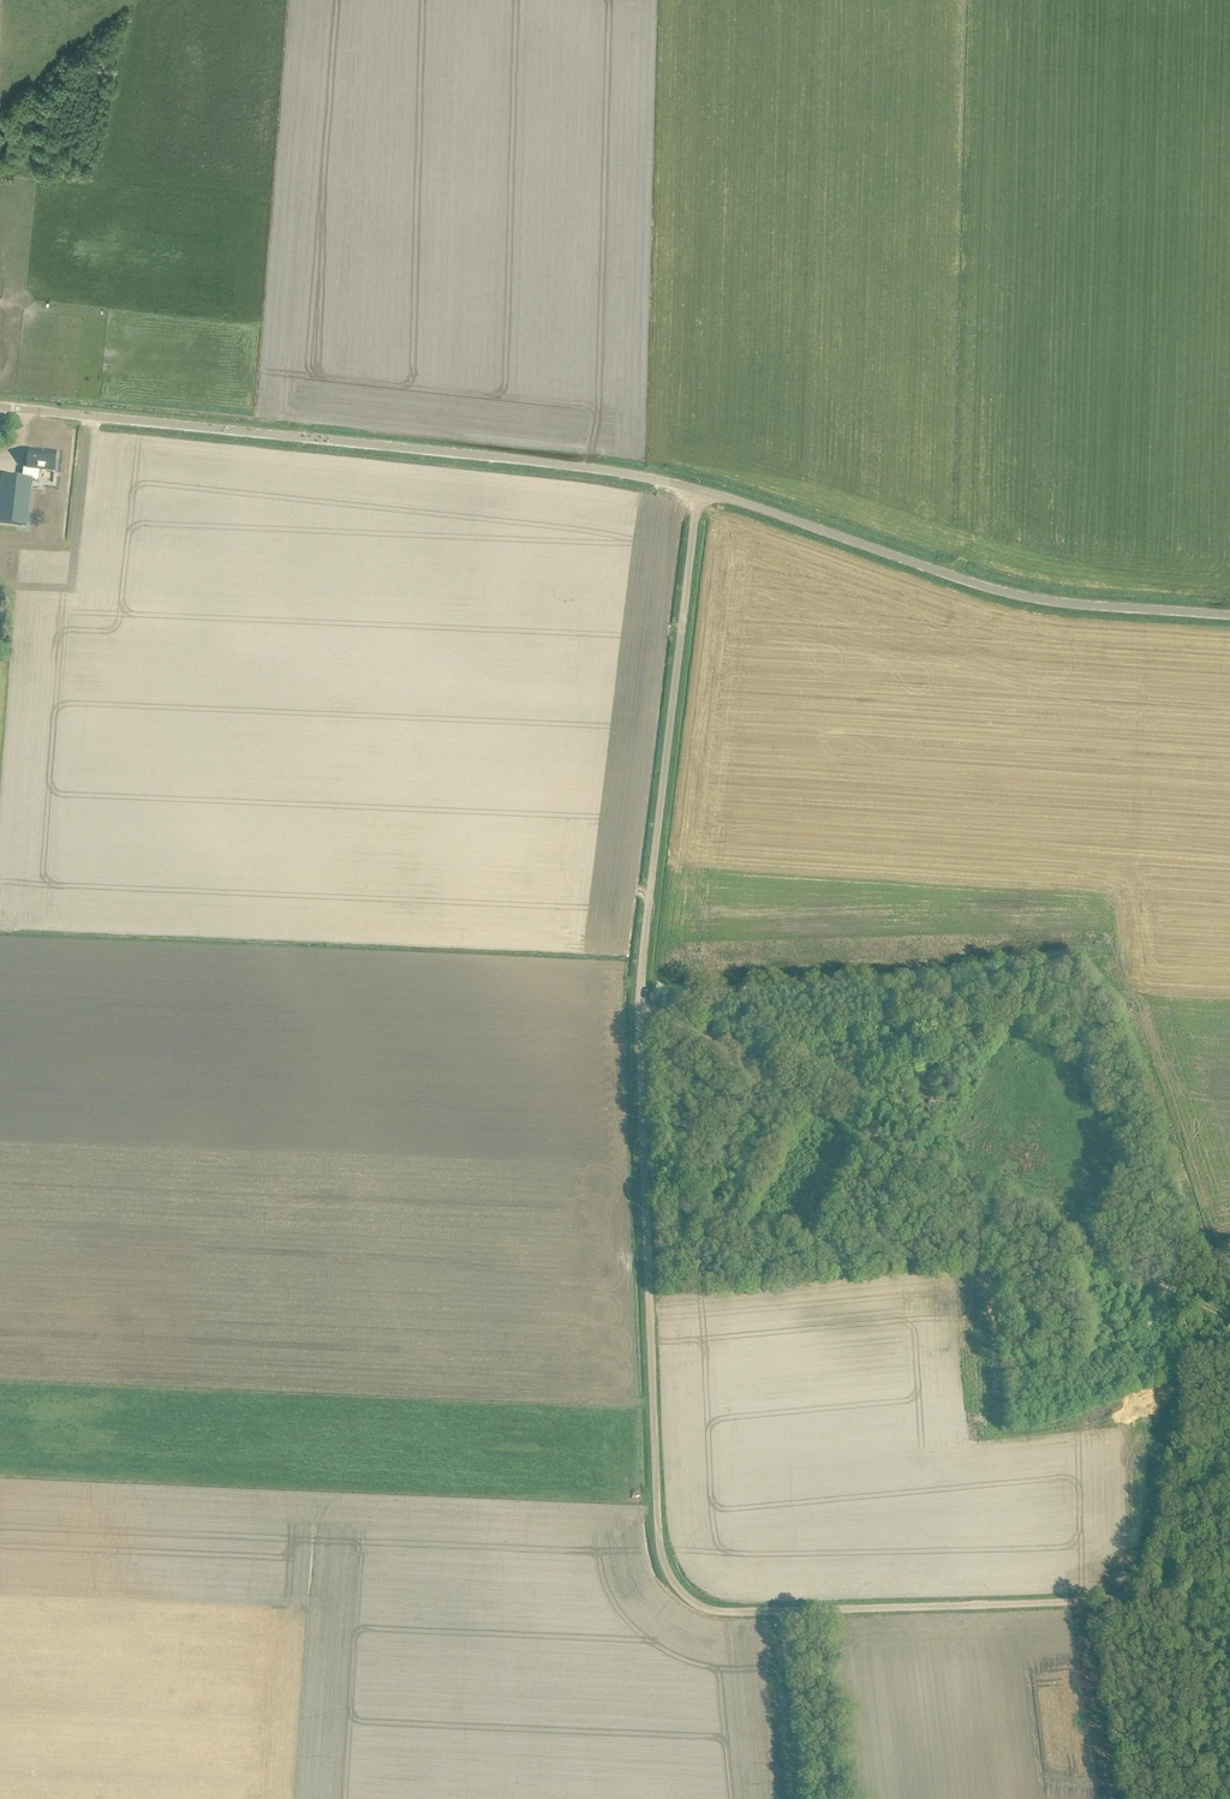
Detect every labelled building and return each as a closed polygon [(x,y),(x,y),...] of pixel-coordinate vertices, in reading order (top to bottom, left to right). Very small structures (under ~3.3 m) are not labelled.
[(57,454),(29,451),(26,480),(3,478),(0,504),(0,526),(26,528),(32,471),(54,474),(57,454)]
